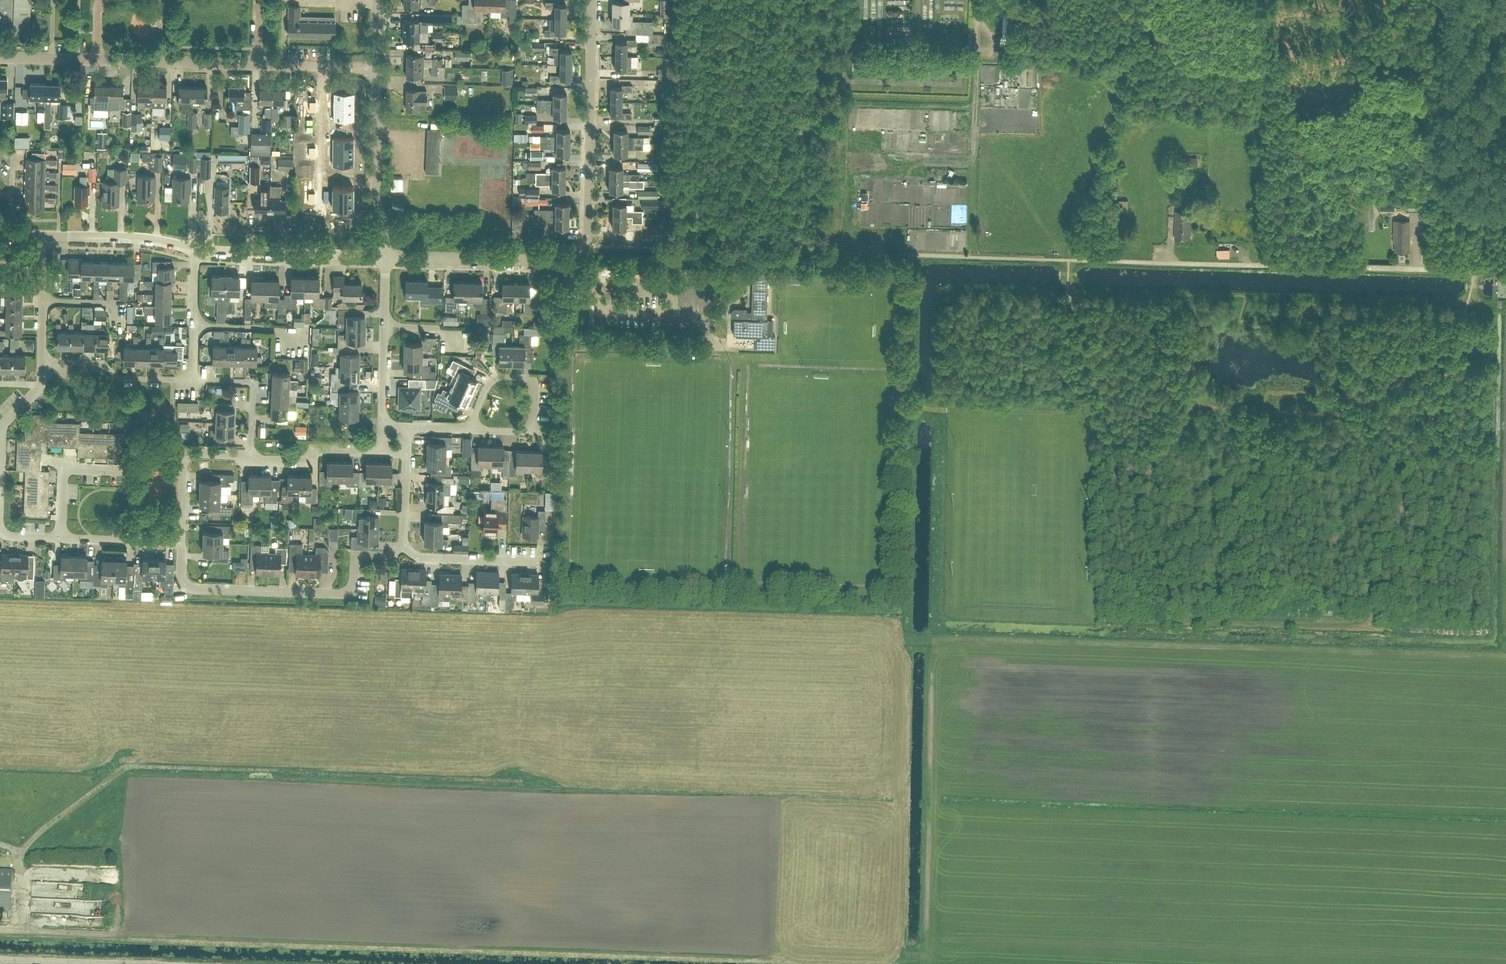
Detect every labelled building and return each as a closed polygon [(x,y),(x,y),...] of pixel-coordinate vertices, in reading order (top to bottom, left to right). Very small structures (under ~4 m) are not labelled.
[(13,27),(13,29),(29,29),(30,0),(0,0),(0,27),(10,27),(13,27)] [(489,0),(469,0),(469,3),(462,3),(462,21),(477,21),(477,7),(489,8),(489,0)] [(510,0),(489,0),(489,8),(501,8),(500,15),(509,15),(509,22),(515,22),(516,5),(510,4),(510,0)] [(612,13),(628,13),(628,6),(639,6),(639,0),(623,0),(622,2),(612,1),(612,13)] [(660,13),(671,13),(671,5),(667,5),(667,0),(660,0),(660,13)] [(555,8),(554,19),(566,19),(566,5),(555,5),(555,2),(545,2),(545,8),(555,8)] [(300,6),(289,6),(288,34),(334,36),(335,17),(300,16),(300,6)] [(628,20),(628,13),(612,13),(612,24),(619,25),(619,27),(625,28),(625,33),(652,34),(652,21),(628,20)] [(459,15),(444,14),(443,31),(459,31),(459,15)] [(403,19),(403,30),(420,30),(420,20),(403,19)] [(565,33),(566,19),(554,19),(554,29),(544,29),(544,35),(554,35),(554,33),(565,33)] [(419,41),(420,30),(403,30),(403,41),(419,41)] [(615,42),(615,56),(626,56),(626,45),(636,45),(636,39),(626,39),(626,42),(615,42)] [(560,54),(560,65),(571,65),(571,50),(561,50),(561,47),(550,47),(550,54),(560,54)] [(406,66),(423,66),(423,55),(406,55),(406,66)] [(626,67),(626,56),(615,56),(615,70),(626,70),(626,73),(636,73),(636,67),(626,67)] [(672,76),(672,60),(667,60),(667,68),(658,68),(658,76),(672,76)] [(571,65),(560,65),(560,75),(550,75),(550,81),(560,81),(560,79),(571,79),(571,65)] [(422,77),(423,66),(406,66),(406,76),(422,77)] [(1018,69),(1017,84),(1028,85),(1030,70),(1018,69)] [(45,83),(30,83),(30,88),(23,88),(23,98),(38,98),(38,111),(44,111),(45,83)] [(60,83),(45,83),(44,111),(51,111),(51,98),(59,98),(60,83)] [(97,98),(108,98),(109,84),(94,84),(94,97),(91,97),(91,107),(97,107),(97,98)] [(109,84),(108,98),(119,98),(119,108),(125,108),(126,98),(123,98),(123,85),(109,84)] [(151,106),(152,106),(152,99),(152,85),(138,85),(138,98),(138,108),(145,109),(145,105),(151,105),(151,106)] [(165,99),(166,99),(167,85),(152,85),(152,99),(152,106),(158,106),(165,107),(165,99)] [(611,102),(622,102),(622,92),(632,92),(632,85),(622,85),(622,88),(611,87),(611,102)] [(193,100),(193,86),(178,86),(178,103),(182,103),(182,112),(188,112),(188,127),(192,128),(192,112),(193,100)] [(207,87),(193,86),(193,100),(199,100),(199,106),(205,106),(206,100),(207,100),(207,87)] [(457,98),(457,86),(444,86),(444,99),(457,98)] [(250,97),(244,97),(244,87),(229,87),(229,98),(236,98),(236,108),(250,108),(250,97)] [(259,101),(272,102),(272,88),(259,87),(259,101)] [(285,88),(272,88),(272,102),(285,102),(285,88)] [(418,109),(418,103),(426,103),(426,93),(419,93),(419,90),(406,89),(406,109),(418,109)] [(333,92),(333,106),(354,106),(354,92),(333,92)] [(537,99),(537,105),(566,106),(567,93),(553,93),(553,99),(537,99)] [(14,101),(6,101),(1,101),(0,115),(13,116),(14,101)] [(622,112),(622,102),(611,102),(610,116),(621,116),(621,119),(631,119),(632,113),(622,112)] [(68,104),(59,103),(58,117),(68,118),(68,104)] [(566,106),(537,105),(537,111),(553,111),(553,118),(566,118),(566,106)] [(333,106),(333,119),(354,120),(354,106),(333,106)] [(949,113),(943,113),(943,109),(939,109),(940,127),(949,127),(949,113)] [(24,110),(14,110),(14,123),(23,123),(24,110)] [(131,111),(122,111),(122,125),(131,125),(131,111)] [(1024,112),(1007,111),(1007,130),(1023,130),(1024,112)] [(142,112),(132,112),(132,123),(142,124),(142,112)] [(212,112),(204,112),(203,126),(211,126),(212,112)] [(249,113),(239,113),(239,131),(249,131),(249,113)] [(537,122),(537,114),(524,113),(524,121),(537,122)] [(649,125),(637,125),(637,133),(649,133),(649,125)] [(159,126),(159,138),(170,139),(171,126),(159,126)] [(321,141),(321,130),(311,130),(311,141),(321,141)] [(557,130),(556,135),(540,135),(540,142),(570,142),(570,130),(557,130)] [(643,136),(627,136),(627,130),(614,130),(614,143),(643,143),(643,136)] [(252,134),(251,147),(269,148),(270,135),(252,134)] [(333,137),(333,151),(353,151),(354,138),(333,137)] [(502,158),(503,138),(459,138),(458,157),(502,158)] [(570,142),(540,142),(540,147),(556,148),(556,154),(569,154),(570,142)] [(643,148),(643,143),(614,143),(613,155),(627,155),(627,148),(633,148),(643,148)] [(542,159),(542,150),(526,150),(526,156),(530,156),(530,158),(542,159)] [(150,153),(150,151),(142,151),(142,162),(151,162),(151,153),(150,153)] [(333,151),(332,165),(353,165),(353,151),(333,151)] [(668,161),(668,152),(652,152),(652,161),(668,161)] [(187,153),(173,153),(173,167),(187,167),(187,153)] [(211,176),(212,157),(201,156),(200,176),(211,176)] [(26,158),(26,171),(45,172),(45,164),(46,163),(49,163),(49,164),(56,164),(57,160),(46,159),(26,158)] [(96,180),(96,167),(90,167),(89,162),(83,163),(83,167),(88,167),(89,180),(96,180)] [(657,171),(657,162),(637,162),(637,171),(657,171)] [(76,163),(63,163),(63,174),(76,174),(76,163)] [(250,181),(260,182),(260,166),(250,166),(250,181)] [(552,167),(552,172),(535,172),(535,179),(565,179),(565,167),(552,167)] [(610,167),(609,179),(638,180),(638,172),(623,172),(623,167),(610,167)] [(126,182),(126,168),(114,168),(114,181),(103,181),(102,204),(118,205),(119,182),(126,182)] [(56,172),(45,172),(26,171),(25,184),(45,184),(45,176),(45,175),(48,175),(48,176),(56,177),(56,172)] [(89,194),(89,186),(86,186),(86,176),(79,176),(79,186),(75,186),(75,204),(87,204),(87,194),(89,194)] [(156,187),(156,177),(138,176),(138,199),(153,200),(154,187),(156,187)] [(284,193),(292,194),(292,189),(291,189),(291,176),(284,176),(284,193)] [(191,187),(191,178),(173,178),(173,200),(188,201),(189,187),(191,187)] [(565,179),(535,179),(535,184),(552,184),(552,191),(565,192),(565,179)] [(638,185),(638,180),(609,179),(609,192),(623,192),(623,184),(638,185)] [(300,195),(302,183),(295,181),(293,194),(300,195)] [(25,184),(25,196),(44,197),(45,189),(45,188),(48,188),(48,189),(56,189),(56,185),(45,184),(25,184)] [(270,211),(271,186),(260,185),(260,199),(255,199),(255,211),(270,211)] [(227,211),(228,193),(228,187),(215,186),(214,211),(227,211)] [(280,200),(280,194),(281,186),(271,186),(270,211),(285,211),(286,200),(280,200)] [(332,186),(332,197),(335,197),(353,197),(353,186),(332,186)] [(55,197),(44,197),(25,196),(25,209),(44,210),(44,202),(44,201),(48,201),(48,202),(55,202),(55,197)] [(332,197),(332,207),(353,208),(353,197),(332,197)] [(512,203),(512,209),(512,215),(516,215),(516,203),(538,204),(538,197),(513,197),(513,203),(512,203)] [(1408,197),(1408,209),(1426,210),(1426,198),(1408,197)] [(1379,199),(1379,209),(1395,209),(1395,199),(1379,199)] [(1119,200),(1119,212),(1128,212),(1128,200),(1119,200)] [(539,216),(568,216),(568,204),(555,203),(555,209),(539,208),(539,216)] [(642,209),(626,209),(626,204),(613,204),(613,216),(641,217),(642,209)] [(1374,204),(1365,204),(1365,218),(1374,218),(1374,204)] [(1190,238),(1191,211),(1176,210),(1175,238),(1190,238)] [(538,221),(555,221),(554,228),(568,228),(568,216),(539,216),(538,221)] [(641,221),(641,217),(613,216),(613,229),(626,229),(626,221),(641,221)] [(1394,220),(1394,242),(1395,242),(1395,251),(1409,251),(1410,220),(1394,220)] [(1230,257),(1230,249),(1218,249),(1217,257),(1230,257)] [(62,265),(61,289),(72,289),(73,273),(81,273),(82,261),(82,258),(68,257),(68,265),(62,265)] [(172,280),(174,280),(175,267),(166,267),(167,260),(153,260),(153,271),(159,271),(159,280),(156,279),(156,280),(159,280),(172,280)] [(95,261),(82,261),(81,273),(81,276),(81,287),(85,288),(86,276),(94,277),(95,261)] [(108,261),(95,261),(94,277),(94,288),(98,288),(99,277),(107,277),(108,261)] [(121,262),(108,261),(107,277),(107,288),(111,288),(112,277),(120,277),(121,262)] [(120,277),(120,288),(120,298),(127,298),(127,277),(134,278),(134,262),(121,262),(120,277)] [(773,319),(767,319),(768,273),(752,273),(751,314),(746,314),(746,308),(734,307),(733,334),(756,334),(755,347),(774,348),(775,334),(772,334),(773,319)] [(217,311),(225,312),(226,274),(220,274),(220,275),(212,275),(212,292),(221,292),(220,299),(217,299),(217,311)] [(231,274),(226,274),(225,312),(233,312),(233,300),(230,300),(230,293),(239,293),(240,275),(231,275),(231,274)] [(361,298),(362,283),(343,282),(344,276),(334,275),(333,288),(343,289),(342,297),(361,298)] [(284,293),(284,299),(285,299),(284,306),(285,306),(296,306),(297,294),(305,294),(305,276),(291,276),(291,293),(284,293)] [(313,307),(325,307),(325,297),(319,296),(319,276),(305,276),(305,294),(313,294),(313,307)] [(156,284),(156,293),(171,293),(172,280),(159,280),(156,280),(145,279),(145,284),(156,284)] [(265,297),(265,279),(251,279),(251,297),(245,297),(245,318),(251,318),(251,305),(257,305),(257,297),(265,297)] [(285,299),(284,299),(279,299),(279,279),(265,279),(265,297),(273,297),(273,305),(278,306),(278,311),(285,312),(285,306),(284,306),(285,299)] [(441,302),(441,286),(427,285),(427,279),(406,279),(405,295),(420,295),(420,301),(441,302)] [(467,299),(468,281),(454,280),(453,296),(445,296),(445,310),(453,310),(453,307),(458,307),(458,298),(467,299)] [(22,295),(23,282),(7,281),(7,291),(0,291),(0,296),(7,296),(7,294),(22,295)] [(468,281),(467,299),(476,299),(476,307),(481,307),(481,311),(488,311),(489,297),(481,297),(482,281),(468,281)] [(515,299),(516,282),(502,282),(502,295),(493,295),(493,310),(506,311),(507,298),(515,299)] [(516,282),(515,299),(524,299),(524,311),(537,312),(537,296),(529,296),(529,282),(516,282)] [(171,306),(171,293),(156,293),(144,292),(144,297),(156,297),(155,306),(171,306)] [(22,295),(7,294),(7,296),(6,304),(0,304),(0,308),(6,309),(6,307),(22,307),(22,295)] [(347,321),(347,327),(365,328),(365,315),(356,314),(356,303),(338,303),(338,321),(347,321)] [(171,320),(171,306),(155,306),(144,305),(144,310),(155,310),(155,319),(171,320)] [(6,309),(6,317),(0,316),(0,321),(6,321),(6,319),(22,320),(22,307),(6,307),(6,309)] [(104,309),(95,309),(94,318),(107,319),(107,316),(104,309)] [(149,319),(155,317),(152,311),(146,313),(149,319)] [(22,320),(6,319),(6,321),(6,329),(0,329),(0,334),(6,334),(6,332),(21,333),(22,320)] [(57,346),(70,347),(70,331),(68,331),(61,331),(61,323),(56,323),(56,331),(57,331),(57,346)] [(83,332),(81,332),(73,331),(73,323),(69,323),(68,331),(70,331),(70,347),(82,347),(83,332)] [(82,347),(95,348),(96,332),(94,332),(86,332),(86,323),(81,323),(81,332),(83,332),(82,347)] [(94,324),(94,332),(96,332),(95,348),(108,348),(108,332),(106,332),(103,328),(101,328),(101,324),(94,324)] [(352,346),(352,347),(356,347),(356,340),(364,340),(365,328),(347,327),(346,333),(338,333),(338,346),(352,346)] [(511,363),(512,344),(504,344),(505,332),(493,332),(492,348),(499,348),(498,363),(511,363)] [(519,345),(512,344),(511,363),(524,364),(525,348),(531,349),(531,333),(520,333),(519,345)] [(138,346),(138,335),(134,335),(133,346),(124,346),(124,362),(137,362),(138,346)] [(137,362),(150,362),(150,347),(151,347),(151,335),(147,335),(146,347),(138,346),(137,362)] [(150,362),(163,363),(163,350),(164,350),(164,347),(164,336),(160,336),(159,347),(151,347),(150,347),(150,362)] [(224,361),(224,336),(220,336),(220,344),(213,344),(213,364),(217,364),(217,361),(224,361)] [(229,336),(224,336),(224,361),(230,362),(230,365),(234,365),(235,345),(229,345),(229,336)] [(404,356),(422,357),(422,349),(430,349),(431,343),(436,343),(436,337),(422,336),(422,342),(404,342),(404,356)] [(235,345),(234,365),(239,365),(239,362),(245,362),(246,337),(241,337),(241,345),(235,345)] [(250,337),(246,337),(245,362),(252,362),(252,365),(256,365),(257,345),(250,345),(250,337)] [(11,338),(10,354),(12,354),(12,370),(24,370),(25,355),(15,355),(15,346),(19,346),(19,338),(11,338)] [(359,352),(381,353),(381,343),(360,343),(359,352)] [(163,363),(163,365),(176,366),(177,358),(183,358),(183,346),(183,344),(172,344),(172,350),(164,350),(164,347),(164,350),(163,350),(163,363)] [(12,370),(12,354),(10,354),(2,354),(2,346),(0,346),(0,370),(12,370)] [(341,352),(341,366),(359,366),(359,353),(352,352),(352,347),(352,346),(338,346),(334,346),(334,352),(341,352)] [(421,364),(422,357),(404,356),(404,370),(421,370),(421,376),(435,376),(435,370),(430,370),(430,364),(421,364)] [(295,361),(295,369),(307,370),(307,358),(300,358),(300,361),(295,361)] [(458,376),(454,384),(471,392),(477,379),(463,372),(466,365),(453,359),(449,366),(452,368),(450,372),(458,376)] [(358,379),(359,366),(341,366),(340,372),(333,372),(333,384),(346,385),(346,378),(358,379)] [(272,383),(297,384),(297,379),(289,379),(289,373),(270,372),(269,376),(272,376),(272,383)] [(425,387),(425,378),(408,378),(408,386),(399,386),(398,407),(405,407),(405,412),(413,412),(413,408),(420,408),(420,387),(425,387)] [(297,388),(297,384),(272,383),(272,389),(269,389),(269,393),(289,394),(289,388),(297,388)] [(340,398),(340,404),(358,404),(358,391),(346,391),(346,385),(333,384),(331,384),(330,391),(336,391),(336,398),(340,398)] [(471,392),(454,384),(451,392),(443,388),(441,393),(438,391),(434,398),(447,405),(451,398),(465,404),(471,392)] [(271,404),(296,405),(297,401),(288,400),(289,394),(269,393),(269,397),(271,398),(271,404)] [(217,414),(216,421),(234,422),(235,409),(231,409),(232,403),(211,402),(211,413),(217,414)] [(296,410),(296,405),(271,404),(271,411),(268,411),(268,415),(288,416),(288,409),(296,410)] [(358,417),(358,404),(340,404),(339,416),(330,416),(330,423),(345,423),(345,417),(358,417)] [(40,469),(41,465),(41,440),(48,440),(48,445),(78,446),(77,455),(123,457),(124,433),(79,431),(79,422),(49,421),(49,416),(41,416),(41,413),(34,413),(33,431),(25,431),(25,439),(17,439),(16,469),(25,469),(24,514),(48,515),(49,475),(49,470),(40,469)] [(234,422),(216,421),(216,429),(210,428),(210,440),(224,441),(224,435),(234,435),(234,422)] [(428,442),(427,455),(445,455),(445,448),(451,448),(452,436),(431,436),(431,442),(428,442)] [(483,463),(490,463),(491,445),(478,445),(477,454),(471,454),(471,469),(482,469),(483,463)] [(503,446),(491,445),(490,463),(497,463),(497,469),(503,469),(502,477),(509,478),(509,474),(509,459),(503,459),(503,446)] [(516,459),(509,459),(509,474),(515,474),(515,468),(528,468),(529,450),(516,450),(516,459)] [(529,450),(528,468),(536,468),(535,474),(547,474),(548,460),(541,460),(542,451),(529,450)] [(427,468),(431,468),(431,474),(451,474),(451,463),(445,463),(445,455),(427,455),(427,468)] [(339,479),(340,461),(327,461),(326,470),(319,470),(319,484),(332,485),(332,479),(339,479)] [(353,461),(340,461),(339,479),(347,479),(346,485),(352,485),(352,490),(358,491),(358,485),(359,485),(359,471),(352,471),(353,461)] [(366,471),(359,471),(359,485),(371,486),(371,480),(378,480),(379,462),(366,462),(366,471)] [(379,462),(378,480),(386,480),(386,486),(397,486),(398,472),(391,472),(392,462),(379,462)] [(200,479),(200,492),(220,492),(220,485),(227,485),(227,480),(234,480),(234,473),(214,473),(213,479),(200,479)] [(253,492),(259,492),(260,474),(248,474),(248,489),(241,488),(241,502),(253,503),(253,492)] [(271,474),(260,474),(259,492),(265,492),(265,501),(277,501),(277,489),(270,489),(271,474)] [(299,492),(299,475),(287,475),(287,481),(281,481),(281,486),(281,501),(292,501),(292,492),(299,492)] [(299,475),(299,492),(305,492),(305,501),(316,501),(317,487),(311,487),(311,475),(299,475)] [(426,482),(426,493),(444,494),(444,483),(453,483),(454,477),(441,476),(441,482),(426,482)] [(220,492),(200,492),(199,505),(212,505),(212,512),(233,513),(233,506),(226,505),(227,500),(220,500),(220,492)] [(444,494),(426,493),(426,504),(440,505),(440,511),(452,511),(453,505),(443,505),(444,494)] [(505,529),(506,511),(506,498),(491,498),(491,509),(484,508),(483,533),(497,533),(497,528),(505,529)] [(358,520),(358,528),(378,528),(378,515),(371,515),(371,508),(352,507),(352,520),(358,520)] [(544,523),(545,510),(539,510),(538,516),(523,516),(523,536),(538,536),(538,523),(544,523)] [(425,531),(442,532),(442,526),(448,526),(449,521),(462,522),(462,514),(439,513),(439,520),(425,520),(425,531)] [(203,530),(203,542),(222,542),(223,536),(229,536),(229,525),(217,524),(217,531),(203,530)] [(378,541),(378,528),(358,528),(358,535),(351,535),(351,547),(370,548),(370,541),(378,541)] [(442,532),(425,531),(424,543),(448,544),(448,538),(442,538),(442,532)] [(468,552),(468,544),(468,537),(463,537),(463,544),(453,544),(453,551),(468,552)] [(329,539),(328,547),(337,547),(337,539),(329,539)] [(222,542),(203,542),(203,553),(216,553),(216,560),(228,560),(229,549),(222,549),(222,542)] [(308,574),(308,553),(302,553),(302,543),(290,543),(289,560),(296,561),(295,575),(302,575),(302,574),(308,574)] [(268,573),(268,552),(261,552),(262,544),(251,544),(250,559),(256,559),(256,572),(268,573)] [(308,553),(308,574),(313,574),(313,576),(320,576),(320,563),(328,563),(328,549),(325,546),(316,546),(315,554),(308,553)] [(276,552),(268,552),(268,573),(280,573),(280,560),(286,560),(287,547),(276,547),(276,552)] [(14,571),(15,553),(2,553),(2,561),(0,561),(0,579),(1,579),(1,576),(7,576),(7,571),(14,571)] [(22,578),(24,577),(33,577),(34,563),(28,562),(28,554),(15,553),(14,571),(14,577),(16,577),(18,578),(22,578)] [(73,573),(74,555),(61,555),(61,564),(54,563),(53,578),(66,578),(66,573),(73,573)] [(74,555),(73,573),(80,573),(80,579),(93,579),(94,571),(94,565),(87,564),(87,556),(74,555)] [(107,579),(113,579),(114,559),(112,559),(112,557),(111,556),(106,556),(104,557),(104,558),(102,558),(102,563),(102,571),(94,571),(93,579),(93,584),(107,584),(107,579)] [(114,559),(113,579),(119,579),(119,585),(133,585),(134,572),(126,572),(126,559),(124,559),(124,557),(123,556),(118,556),(116,557),(116,559),(114,559)] [(147,576),(154,576),(154,558),(143,558),(142,572),(134,572),(133,585),(133,596),(142,596),(142,580),(147,580),(147,576)] [(166,559),(154,558),(154,576),(160,576),(160,585),(165,585),(164,592),(173,592),(174,573),(165,573),(166,559)] [(241,570),(247,570),(248,558),(242,558),(242,561),(234,560),(234,569),(241,569),(241,570)] [(413,588),(414,568),(401,568),(401,578),(395,578),(394,596),(400,596),(412,596),(413,588)] [(426,569),(414,568),(413,588),(419,589),(419,594),(430,595),(431,586),(431,579),(425,579),(426,569)] [(487,592),(488,571),(477,571),(476,591),(487,592)] [(499,572),(488,571),(487,592),(486,599),(493,599),(494,592),(498,592),(499,572)] [(511,596),(505,595),(504,607),(512,608),(513,598),(516,599),(517,592),(524,592),(525,573),(512,572),(511,596)] [(449,594),(450,574),(439,573),(439,586),(431,586),(430,595),(430,605),(438,605),(438,599),(443,599),(449,599),(449,594)] [(525,573),(524,592),(531,592),(531,602),(543,603),(543,590),(537,590),(538,574),(525,573)] [(450,574),(449,594),(456,594),(455,600),(468,600),(468,585),(461,584),(461,574),(450,574)] [(88,881),(88,871),(67,870),(67,875),(66,875),(66,879),(69,880),(69,876),(76,876),(76,880),(88,881)] [(10,918),(11,871),(0,871),(0,918),(10,918)] [(33,874),(34,883),(43,883),(42,873),(33,874)] [(51,884),(50,901),(85,901),(85,885),(51,884)]
